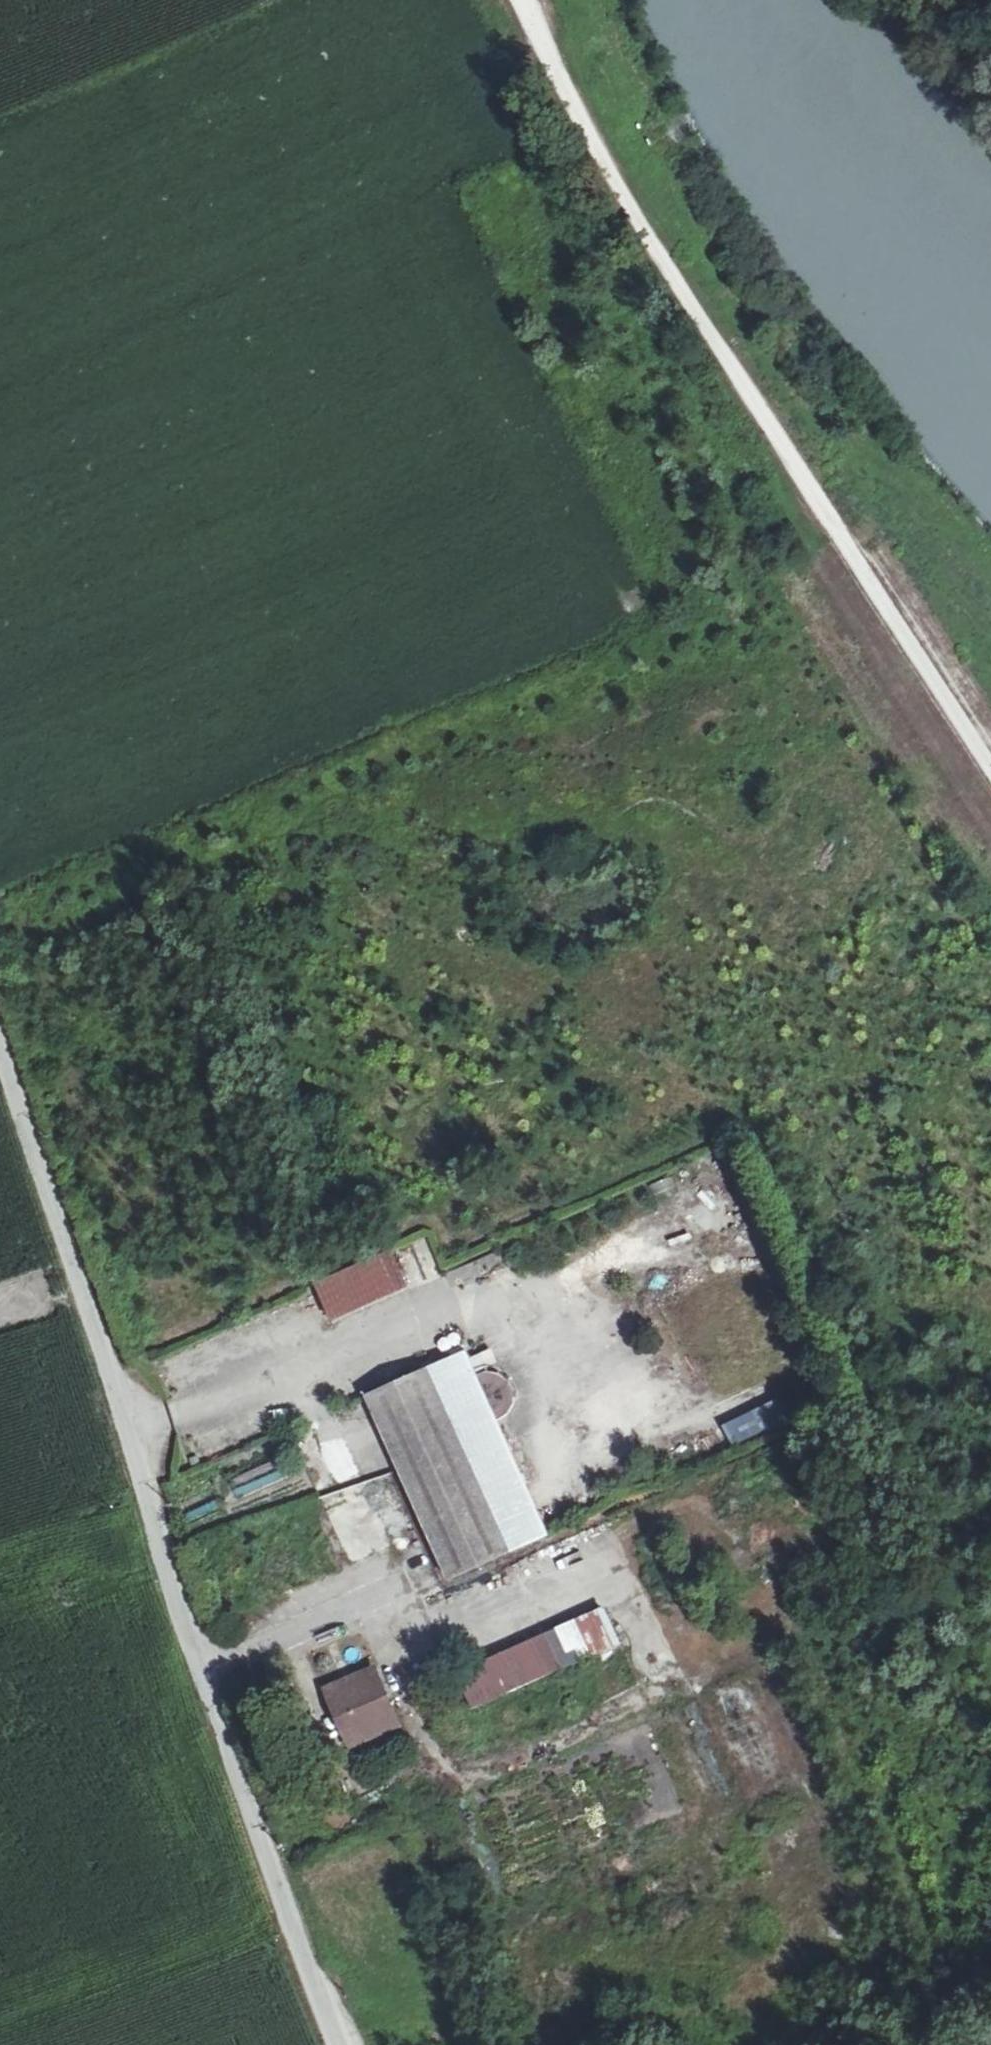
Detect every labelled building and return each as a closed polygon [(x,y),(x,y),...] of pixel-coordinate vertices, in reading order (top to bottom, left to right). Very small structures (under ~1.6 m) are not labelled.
[(391,1252),(317,1285),(334,1321),(407,1287),(391,1252)] [(476,1369),(496,1362),(491,1349),(471,1356),(476,1369)] [(468,1352),(369,1397),(452,1580),(549,1535),(468,1352)] [(779,1396),(721,1423),(733,1446),(790,1419),(779,1396)] [(549,1635),(460,1675),(475,1708),(564,1667),(549,1635)] [(343,1694),(380,1678),(376,1669),(327,1691),(334,1707),(346,1702),(343,1694)] [(401,1723),(380,1678),(343,1694),(346,1702),(334,1707),(351,1745),(401,1723)]
